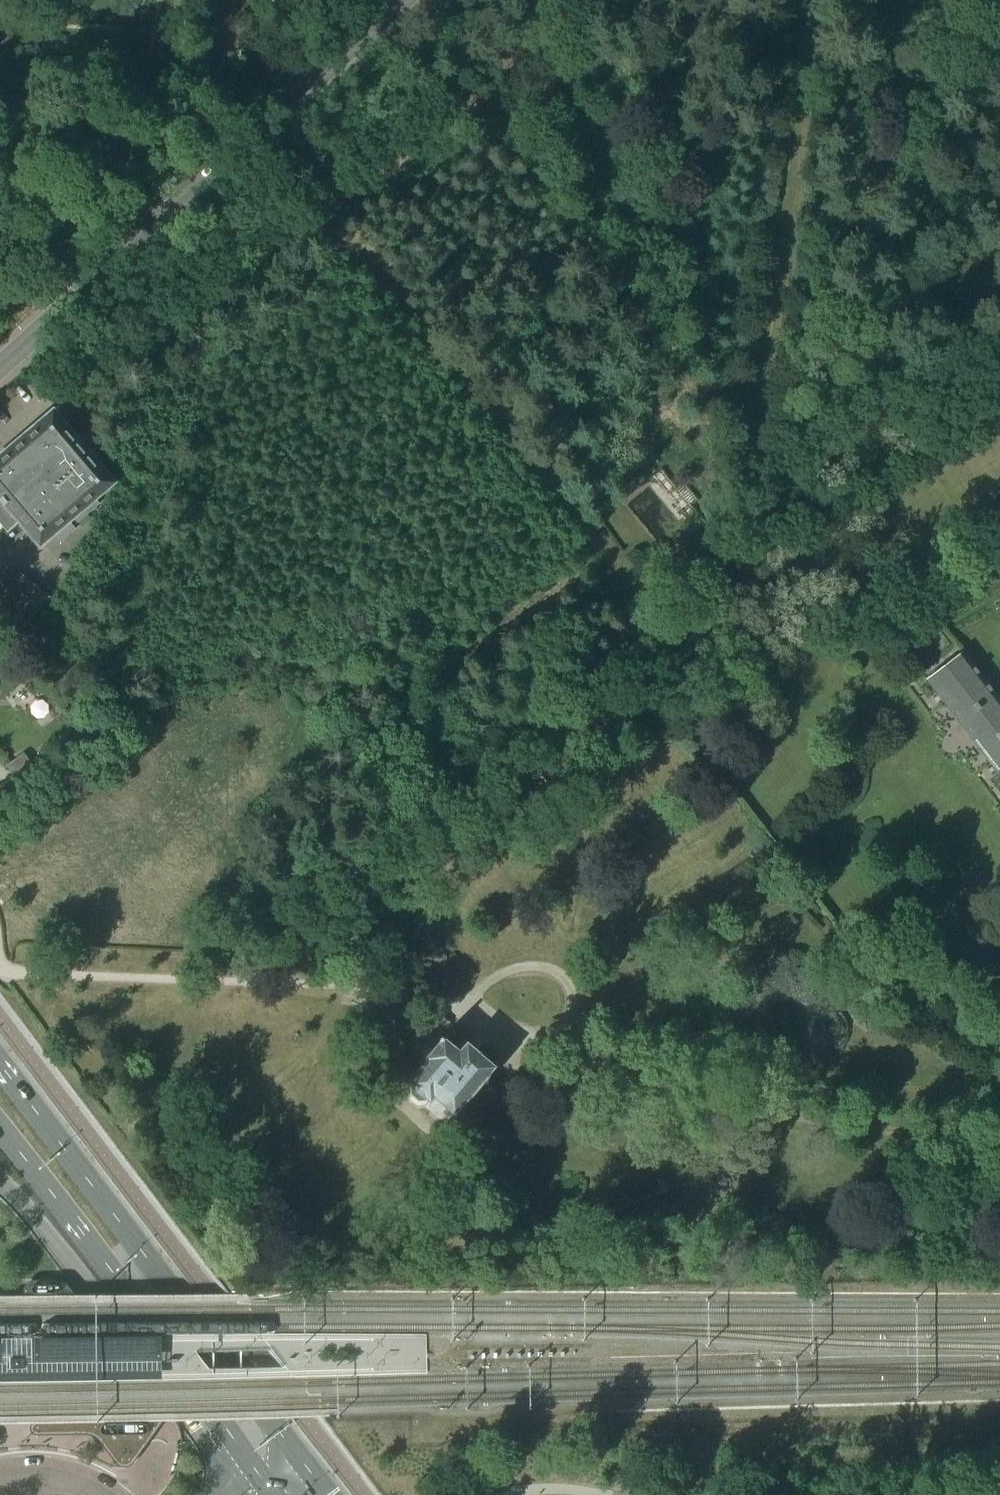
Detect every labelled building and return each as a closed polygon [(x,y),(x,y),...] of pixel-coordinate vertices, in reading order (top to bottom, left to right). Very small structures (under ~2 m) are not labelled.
[(54,414),(0,459),(0,523),(7,532),(21,521),(41,544),(54,532),(61,540),(73,529),(71,527),(97,504),(93,499),(112,483),(54,414)] [(963,652),(927,680),(999,777),(999,701),(963,652)] [(16,781),(34,767),(23,753),(5,766),(16,781)] [(460,1051),(413,1011),(401,1026),(432,1052),(427,1057),(429,1059),(422,1067),(422,1066),(417,1072),(418,1072),(411,1080),(409,1082),(410,1083),(411,1094),(419,1101),(430,1100),(431,1100),(435,1096),(455,1113),(457,1110),(471,1094),(472,1094),(473,1093),(474,1094),(483,1093),(488,1087),(488,1078),(486,1077),(488,1075),(487,1075),(494,1066),(480,1054),(479,1046),(474,1042),(467,1043),(460,1051)] [(442,1031),(449,1024),(434,1011),(428,1019),(442,1031)] [(68,1337),(90,1336),(92,1337),(95,1338),(97,1340),(125,1377),(125,1380),(125,1382),(122,1384),(120,1384),(69,1385),(64,1385),(61,1386),(59,1388),(34,1423),(32,1427),(32,1429),(34,1432),(37,1433),(47,1433),(80,1432),(85,1432),(90,1433),(93,1434),(97,1436),(101,1440),(117,1462),(120,1464),(125,1465),(130,1463),(133,1461),(161,1421),(162,1417),(162,1413),(161,1408),(142,1384),(81,1304),(65,1284),(63,1282),(59,1281),(33,1281),(29,1283),(26,1286),(26,1290),(27,1294),(33,1302),(39,1310),(44,1318),(52,1328),(57,1334),(60,1337),(68,1337)] [(156,1337),(0,1339),(0,1381),(156,1379),(156,1337)]
